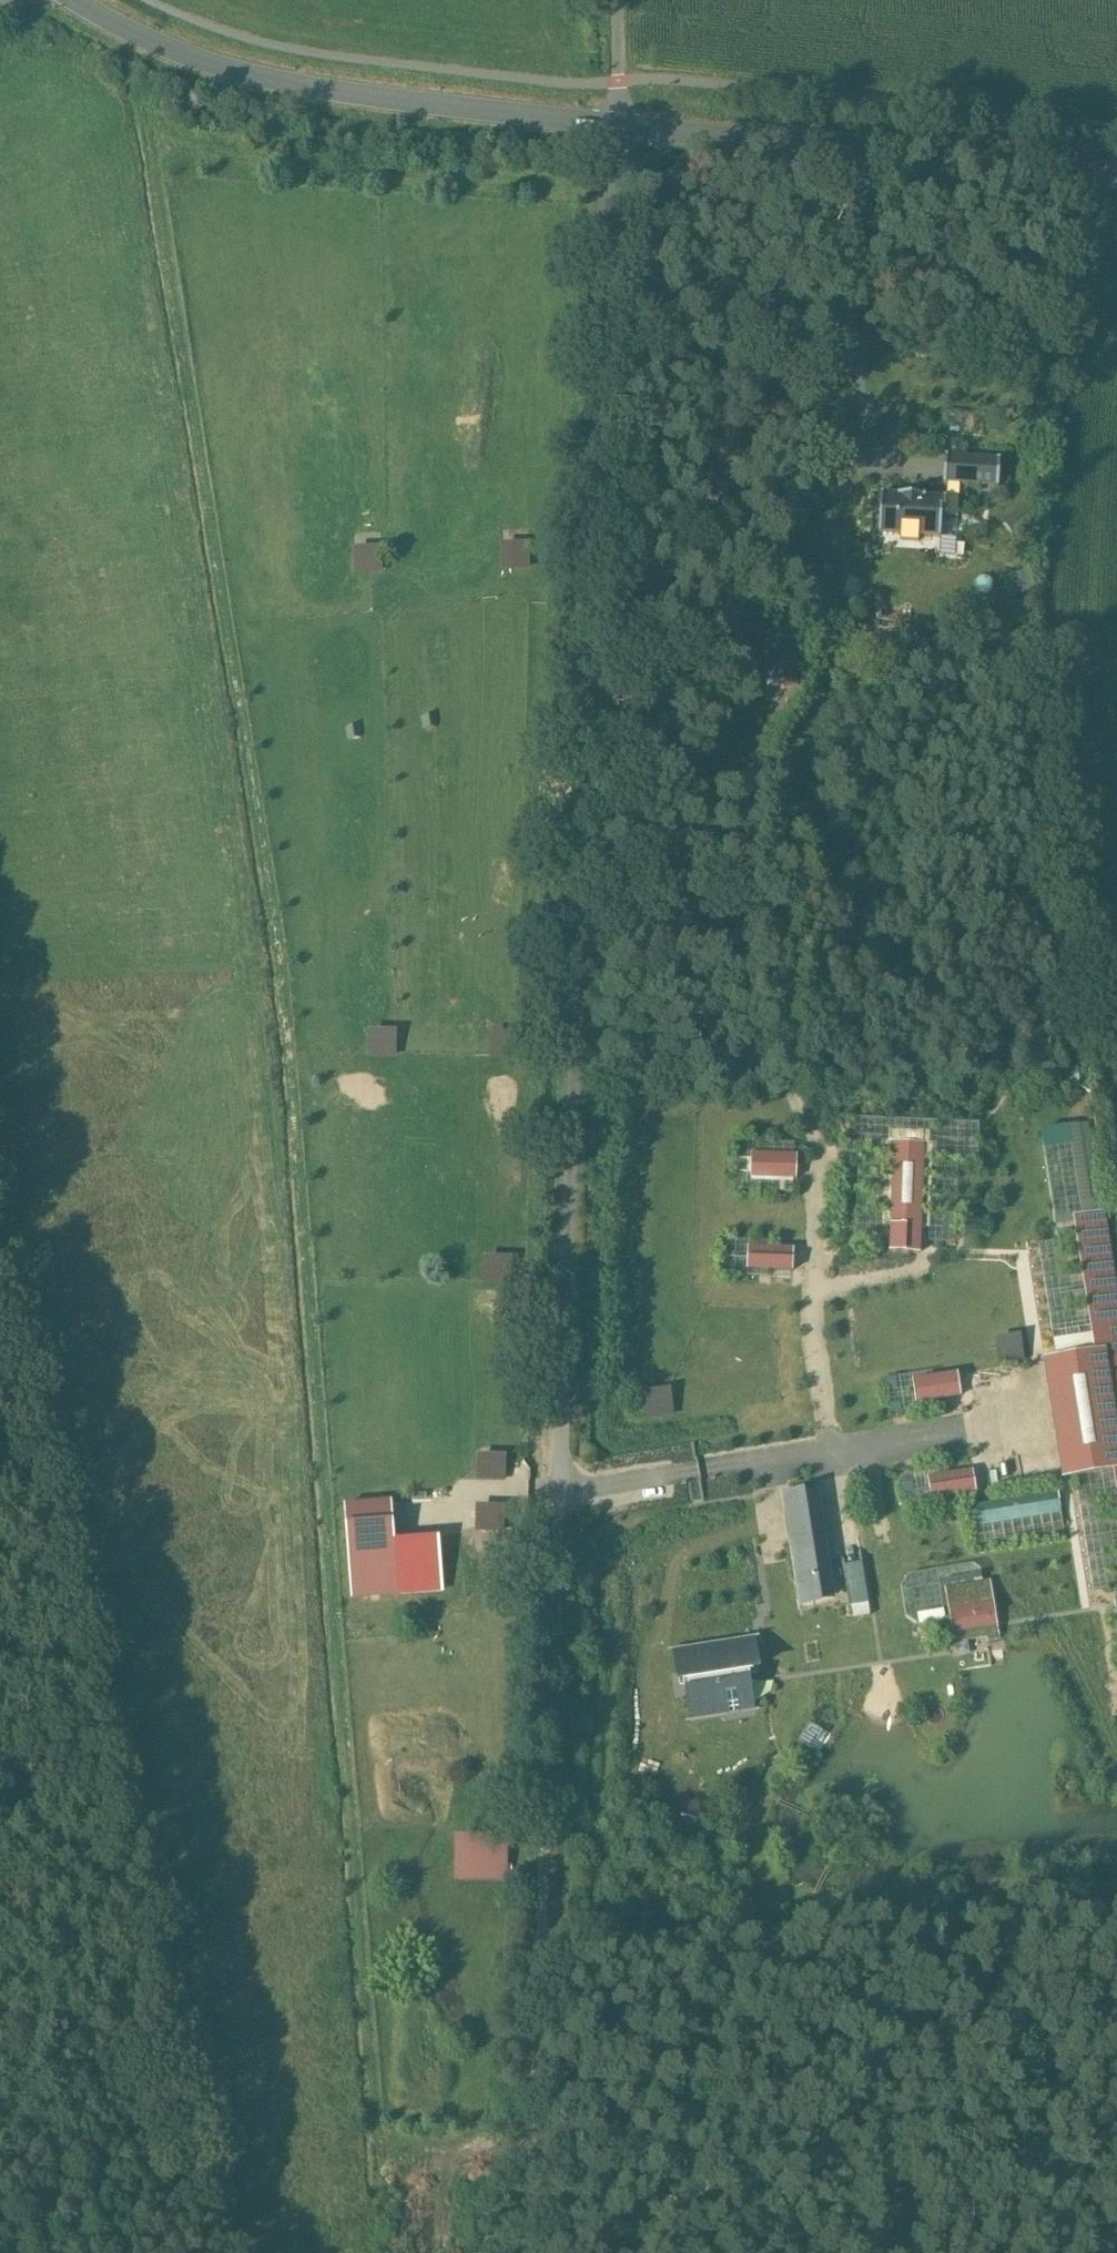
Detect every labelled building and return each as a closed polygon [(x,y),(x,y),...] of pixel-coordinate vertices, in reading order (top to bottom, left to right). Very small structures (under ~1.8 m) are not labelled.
[(946,456),(944,484),(948,484),(960,485),(1000,487),(1001,459),(946,456)] [(947,498),(946,518),(958,519),(960,485),(948,484),(947,498)] [(947,498),(882,495),(880,536),(901,537),(901,541),(919,542),(920,537),(941,539),(942,520),(946,520),(946,518),(947,498)] [(536,568),(536,541),(506,540),(506,567),(536,568)] [(386,572),(387,545),(359,545),(359,571),(386,572)] [(397,571),(398,547),(388,546),(388,571),(397,571)] [(794,638),(763,642),(769,688),(799,684),(794,638)] [(374,1055),(404,1055),(404,1027),(374,1027),(374,1055)] [(897,1121),(897,1142),(914,1142),(914,1132),(929,1132),(928,1121),(897,1121)] [(925,1146),(895,1145),(891,1252),(920,1253),(925,1146)] [(797,1156),(753,1155),(752,1178),(796,1179),(797,1156)] [(1103,1352),(1116,1349),(1116,1293),(1105,1214),(1082,1217),(1103,1352)] [(793,1248),(749,1247),(748,1269),(793,1271),(793,1248)] [(489,1253),(487,1280),(512,1281),(513,1254),(489,1253)] [(526,1282),(528,1257),(515,1256),(513,1281),(526,1282)] [(1002,1336),(1003,1362),(1030,1361),(1029,1334),(1002,1336)] [(1045,1361),(1063,1479),(1116,1471),(1116,1349),(1103,1352),(1045,1361)] [(959,1375),(914,1381),(917,1402),(962,1396),(959,1375)] [(680,1414),(678,1387),(650,1389),(652,1416),(680,1414)] [(481,1478),(510,1482),(514,1454),(484,1451),(481,1478)] [(974,1470),(929,1477),(932,1499),(977,1492),(974,1470)] [(818,1494),(791,1498),(806,1600),(833,1596),(818,1494)] [(981,1531),(1067,1527),(1065,1494),(979,1498),(981,1531)] [(357,1501),(359,1596),(405,1596),(404,1501),(357,1501)] [(506,1532),(507,1504),(481,1503),(480,1531),(506,1532)] [(850,1563),(856,1604),(874,1602),(869,1561),(850,1563)] [(994,1605),(950,1612),(954,1634),(998,1626),(994,1605)] [(750,1645),(680,1656),(685,1682),(695,1681),(696,1688),(691,1689),(695,1715),(726,1710),(725,1706),(744,1703),(740,1673),(754,1671),(750,1645)] [(460,1833),(460,1879),(513,1880),(514,1834),(460,1833)]
